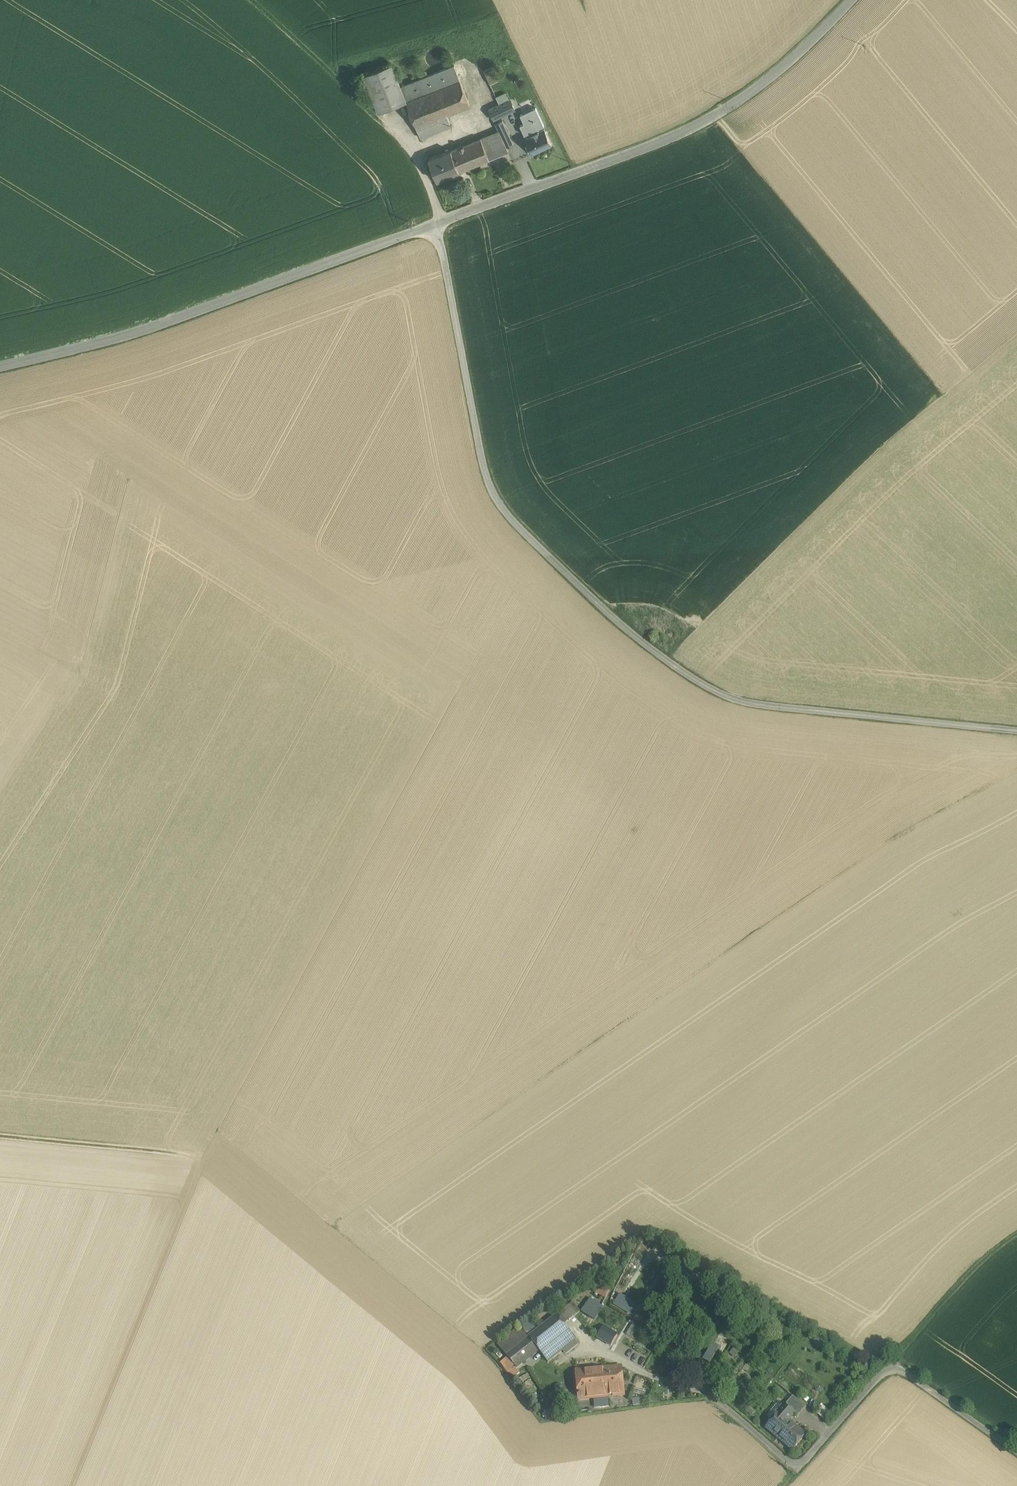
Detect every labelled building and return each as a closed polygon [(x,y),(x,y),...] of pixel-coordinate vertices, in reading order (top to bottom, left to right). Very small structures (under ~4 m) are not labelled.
[(392,63),(364,75),(379,112),(407,101),(401,86),(392,63)] [(454,64),(401,86),(407,101),(460,79),(454,64)] [(460,79),(407,101),(421,137),(451,125),(447,114),(470,105),(460,79)] [(509,100),(489,109),(494,119),(514,110),(509,100)] [(524,134),(529,132),(539,127),(544,125),(536,107),(520,114),(524,123),(520,125),(524,134)] [(509,134),(503,120),(495,123),(499,130),(502,137),(509,134)] [(544,128),(540,130),(530,135),(525,137),(533,153),(552,144),(544,128)] [(499,130),(473,141),(451,149),(460,171),(509,151),(506,146),(502,137),(499,130)] [(509,134),(502,137),(506,146),(514,143),(509,134)] [(451,149),(429,158),(437,179),(460,171),(451,149)] [(619,1294),(613,1305),(631,1315),(637,1304),(619,1294)] [(573,1303),(557,1316),(564,1325),(580,1312),(573,1303)] [(591,1321),(598,1308),(591,1304),(584,1316),(591,1321)] [(653,1323),(638,1315),(635,1320),(649,1329),(653,1323)] [(557,1316),(529,1338),(538,1351),(548,1362),(563,1350),(565,1349),(575,1340),(575,1341),(576,1340),(564,1325),(557,1316)] [(632,1338),(638,1328),(633,1325),(627,1335),(632,1338)] [(620,1340),(601,1327),(595,1337),(613,1349),(620,1340)] [(529,1338),(507,1356),(517,1368),(538,1351),(529,1338)] [(565,1349),(567,1352),(579,1343),(576,1340),(575,1341),(575,1340),(565,1349)] [(721,1347),(714,1343),(703,1360),(711,1364),(721,1347)] [(621,1368),(576,1372),(579,1400),(596,1398),(597,1408),(609,1407),(608,1397),(624,1396),(621,1368)] [(767,1375),(758,1388),(764,1393),(773,1380),(767,1375)] [(806,1407),(795,1398),(791,1403),(788,1401),(785,1406),(794,1414),(793,1415),(797,1417),(806,1407)] [(778,1413),(778,1414),(766,1428),(766,1427),(766,1428),(793,1451),(805,1436),(788,1421),(793,1415),(794,1414),(785,1406),(778,1413)] [(826,1421),(833,1413),(825,1406),(818,1414),(826,1421)] [(551,1420),(567,1417),(566,1409),(550,1412),(551,1420)]
